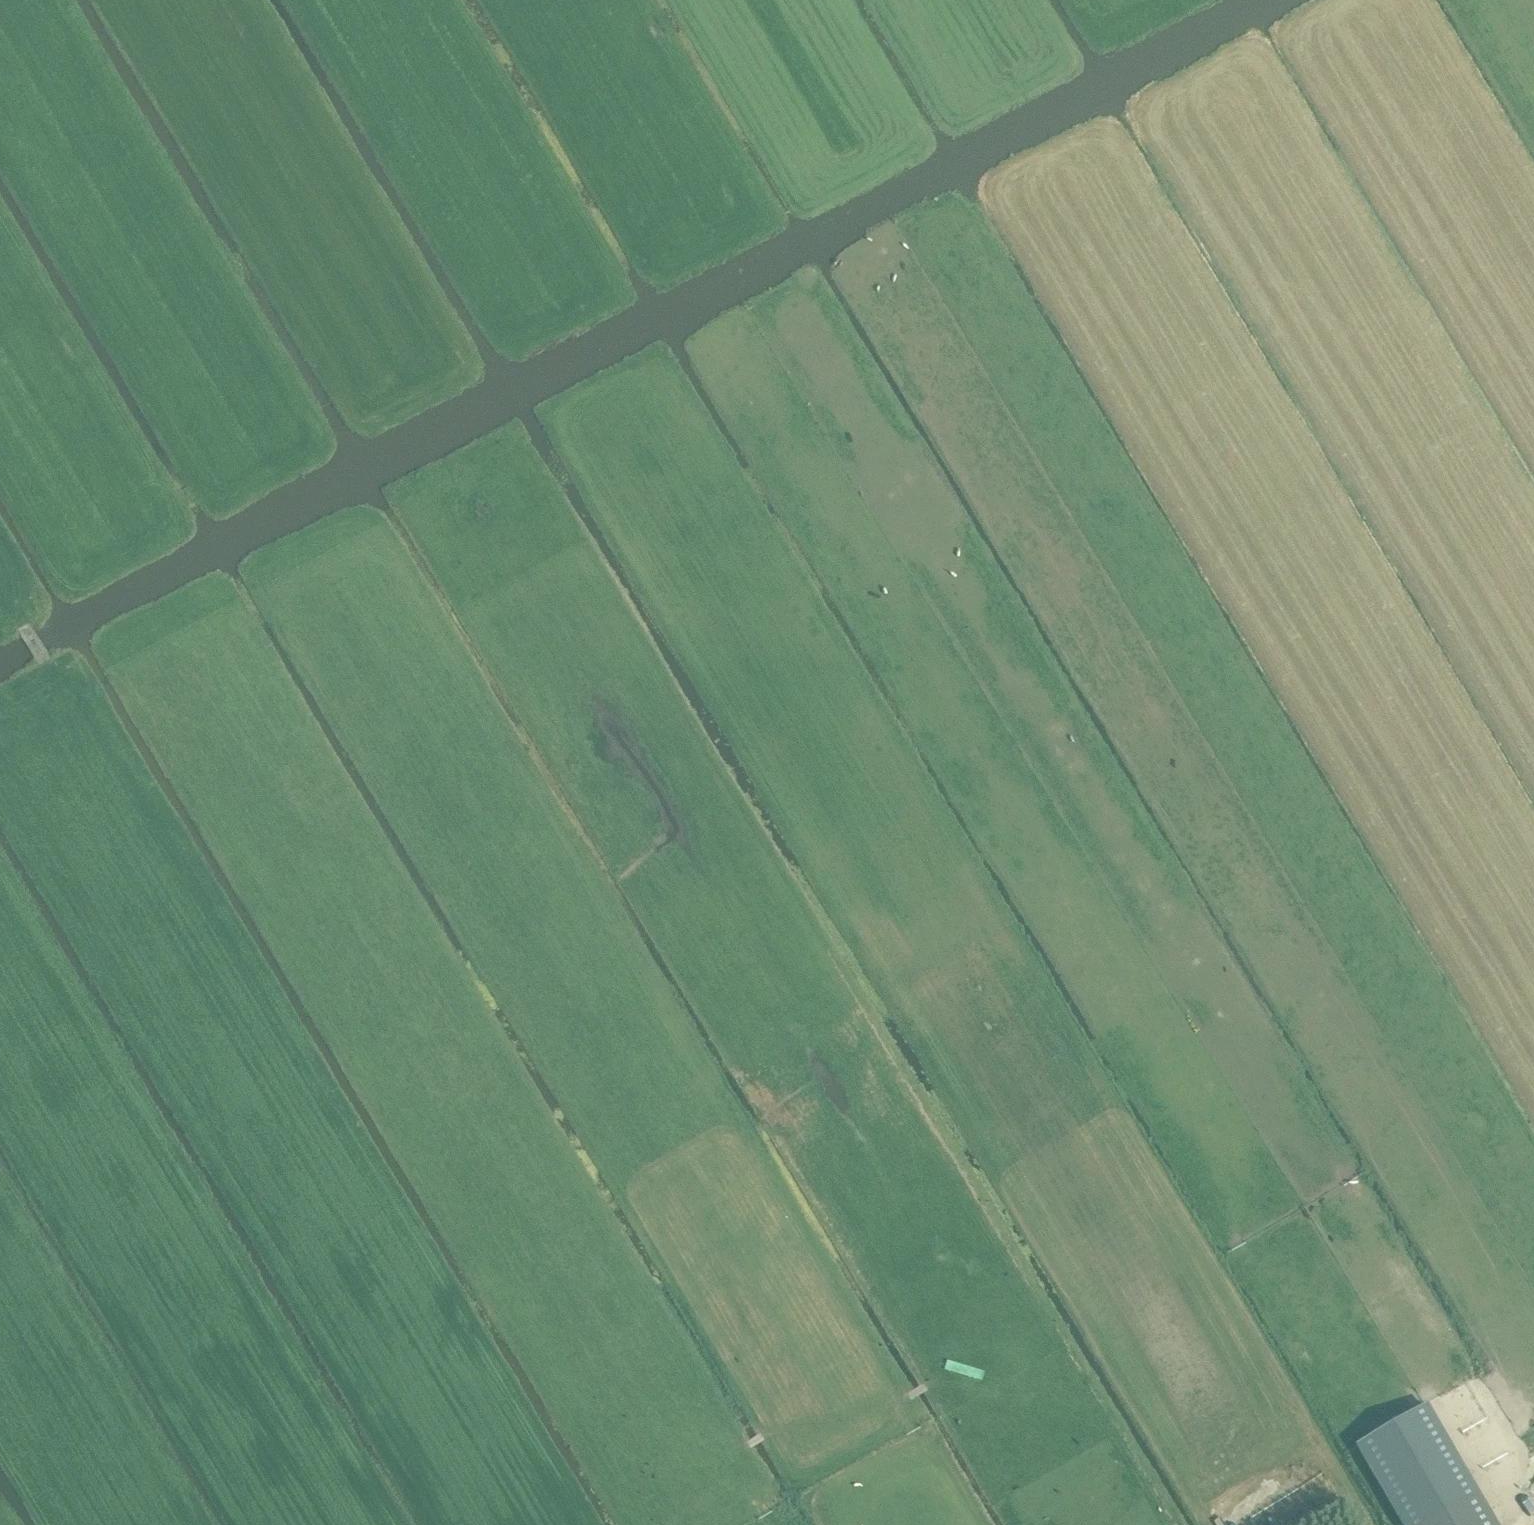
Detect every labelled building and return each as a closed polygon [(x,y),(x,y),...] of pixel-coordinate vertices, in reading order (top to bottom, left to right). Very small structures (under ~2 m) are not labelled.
[(1358,1447),(1404,1524),(1497,1524),(1427,1407),(1358,1447)]
